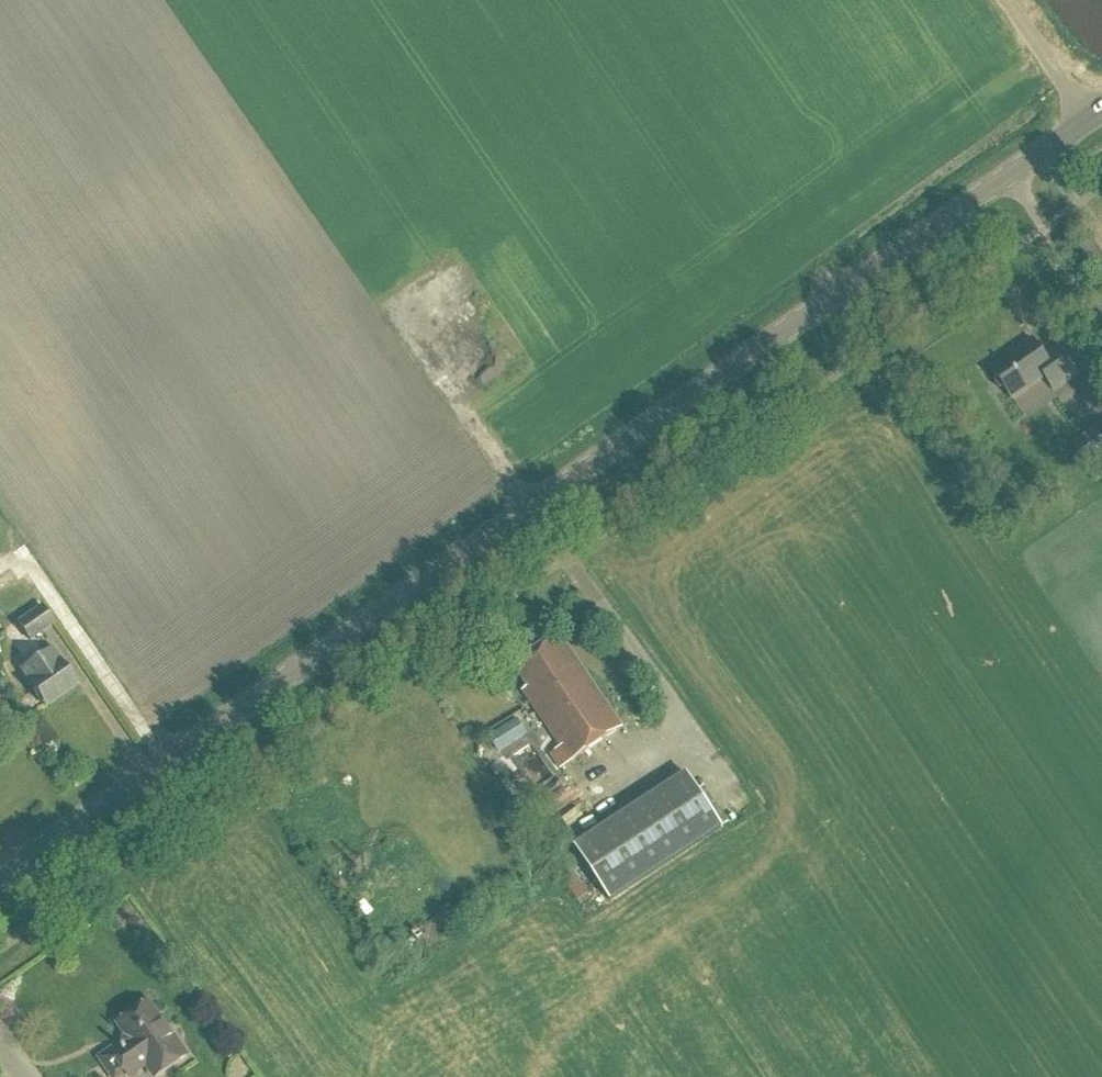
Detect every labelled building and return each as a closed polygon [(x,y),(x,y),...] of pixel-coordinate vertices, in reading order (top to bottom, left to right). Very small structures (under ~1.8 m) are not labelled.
[(882,330),(892,323),(886,315),(877,322),(882,330)] [(992,369),(1013,400),(1045,378),(1054,391),(1078,375),(1060,349),(1046,359),(1033,341),(992,369)] [(1085,439),(1098,457),(1101,455),(1101,427),(1085,439)] [(17,624),(30,642),(53,626),(41,608),(17,624)] [(550,756),(560,771),(623,728),(560,636),(515,667),(529,688),(523,692),(562,749),(550,756)] [(58,662),(50,652),(21,672),(46,708),(76,687),(58,662)] [(514,718),(482,734),(492,753),(524,736),(514,718)] [(687,776),(576,849),(610,902),(722,829),(687,776)] [(156,1076),(159,1076),(187,1058),(167,1029),(168,1025),(163,1019),(160,1018),(150,1004),(119,1024),(126,1034),(129,1034),(127,1046),(115,1054),(112,1050),(99,1059),(111,1076),(121,1076),(126,1073),(129,1076),(131,1076),(145,1067),(149,1068),(156,1076)]
